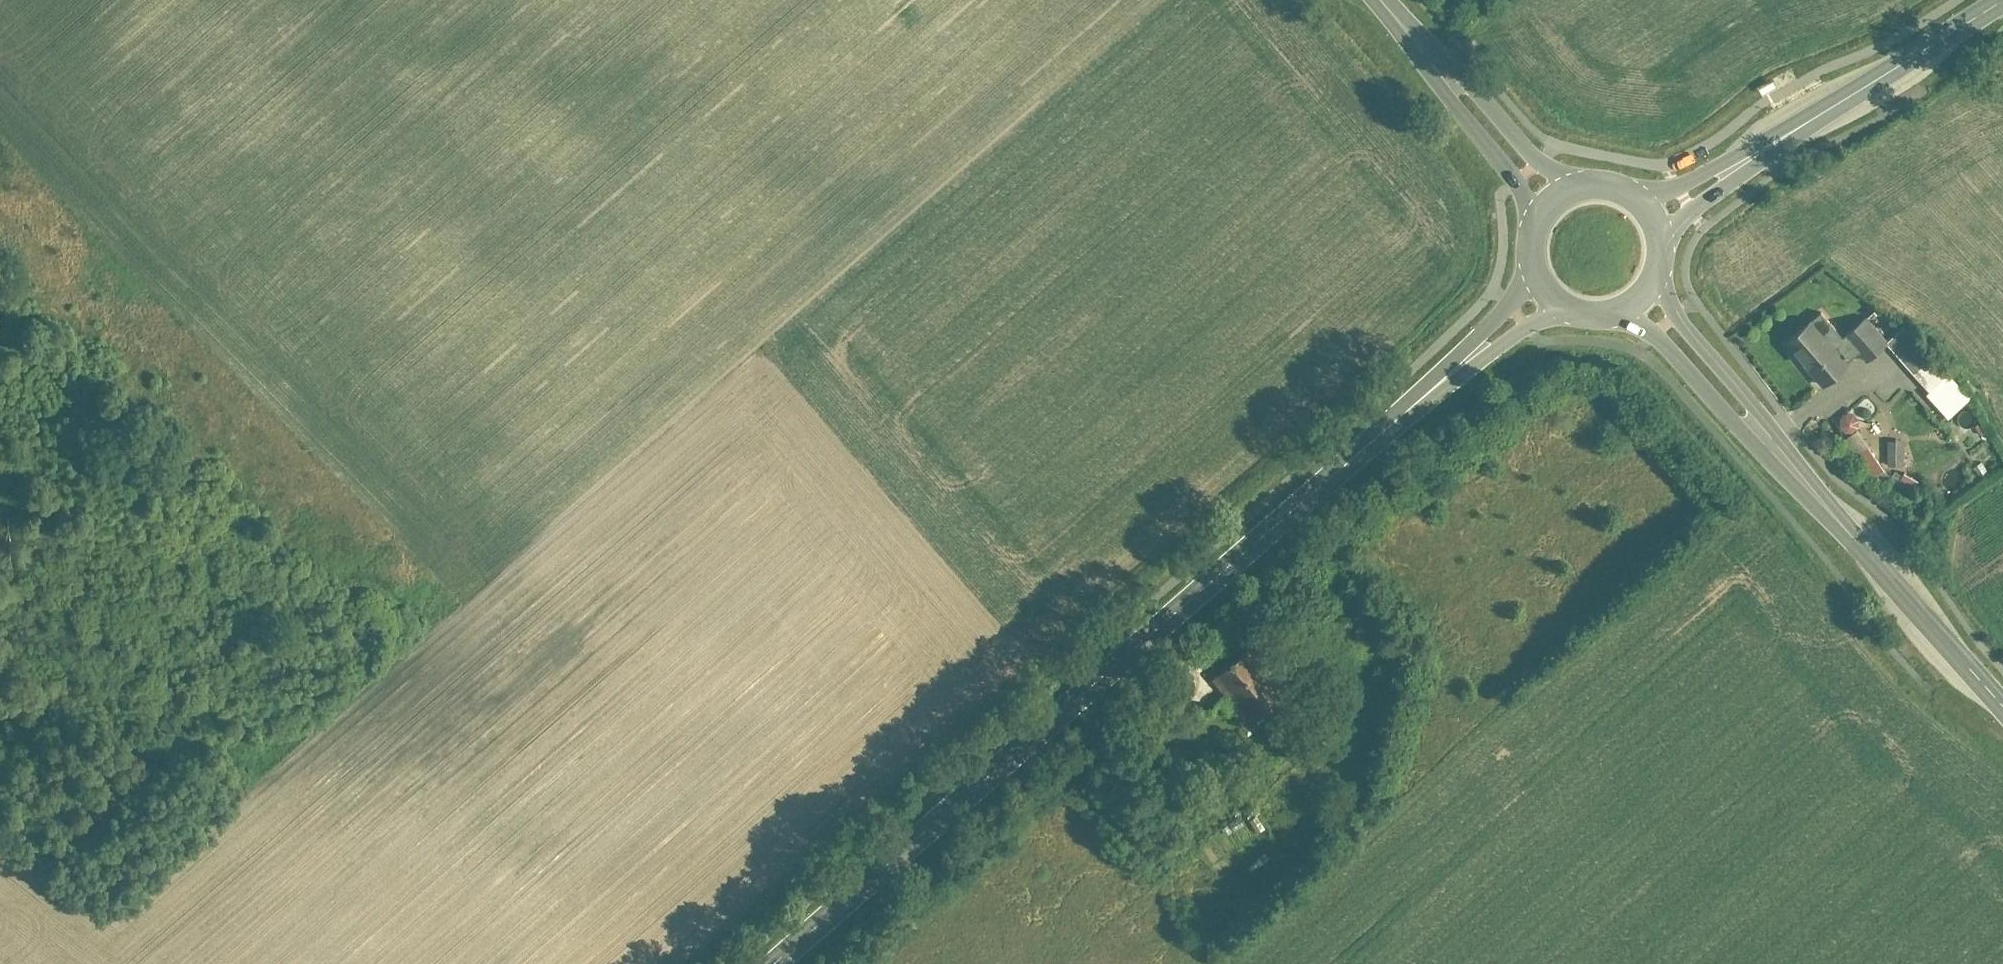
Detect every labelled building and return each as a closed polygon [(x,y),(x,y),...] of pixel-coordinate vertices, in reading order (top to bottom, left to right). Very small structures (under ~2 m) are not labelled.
[(1820,314),(1785,345),(1824,389),(1859,358),(1820,314)] [(1888,345),(1867,322),(1848,338),(1869,362),(1888,345)] [(1913,325),(1889,348),(1932,393),(1956,370),(1913,325)] [(1889,444),(1887,470),(1906,471),(1907,445),(1889,444)] [(1209,676),(1253,726),(1290,693),(1246,644),(1209,676)]
